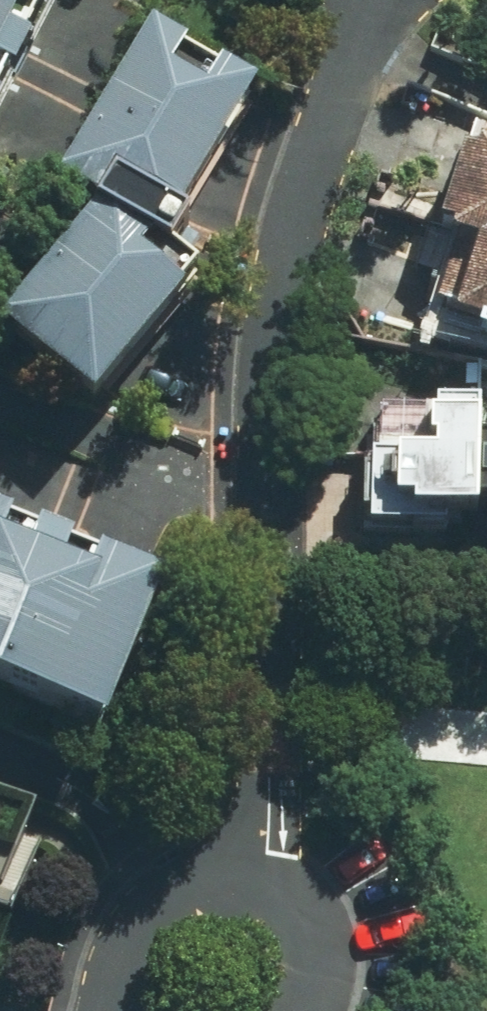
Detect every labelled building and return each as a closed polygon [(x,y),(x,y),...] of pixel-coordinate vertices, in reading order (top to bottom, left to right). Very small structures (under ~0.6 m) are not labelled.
[(29,59),(58,0),(0,0),(0,115),(29,59)] [(155,36),(61,188),(174,256),(258,105),(155,36)] [(464,154),(440,228),(450,237),(451,244),(477,251),(471,269),(452,261),(437,311),(457,319),(454,326),(481,336),(478,345),(486,347),(486,151),(485,150),(477,160),(464,154)] [(3,328),(96,410),(196,281),(96,218),(3,328)] [(379,412),(381,457),(373,459),(372,472),(366,473),(366,518),(373,517),(372,531),(450,529),(449,519),(478,519),(478,510),(486,511),(486,448),(482,448),(483,408),(437,407),(428,408),(429,414),(379,412)] [(105,742),(169,588),(0,518),(0,699),(105,742)]
